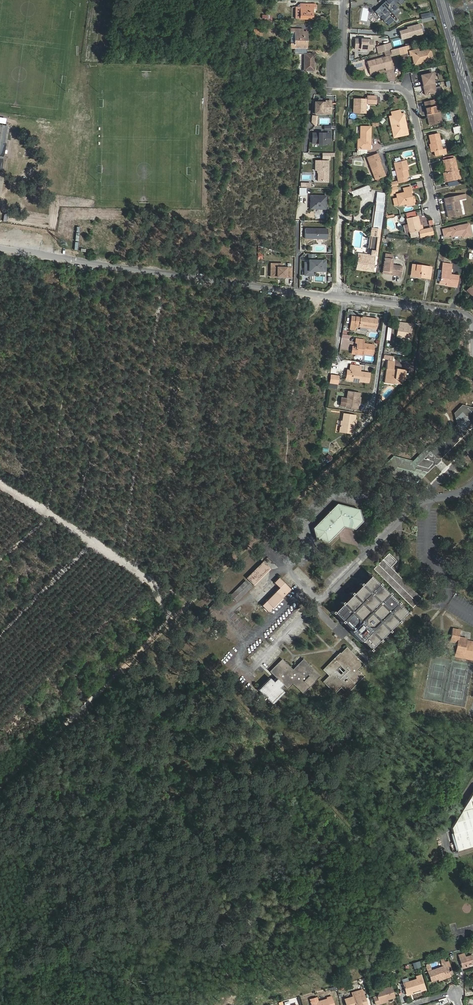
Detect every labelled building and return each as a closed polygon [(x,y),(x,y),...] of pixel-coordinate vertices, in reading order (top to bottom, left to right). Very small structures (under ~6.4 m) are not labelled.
[(400,5),(404,1),(403,0),(385,0),(386,1),(375,12),(388,26),(394,21),(396,24),(399,21),(394,16),(400,11),(394,5),(398,2),(400,5)] [(316,7),(316,4),(309,4),(309,7),(297,7),(296,19),(313,19),(313,7),(316,7)] [(431,21),(430,18),(429,13),(421,16),(423,23),(431,21)] [(399,32),(401,39),(422,34),(419,24),(407,28),(407,29),(399,32)] [(262,27),(254,27),(254,36),(262,36),(262,27)] [(307,32),(300,32),(300,29),(291,29),(291,32),(294,32),(295,44),(291,43),(291,49),(295,49),(307,49),(307,32)] [(355,39),(354,49),(372,50),(372,40),(355,39)] [(400,54),(400,55),(408,53),(407,49),(409,48),(408,45),(398,48),(400,54)] [(393,49),(391,50),(392,56),(400,54),(398,48),(393,49)] [(315,54),(307,54),(307,49),(295,49),(294,54),(304,54),(304,71),(314,71),(315,54)] [(413,55),(415,64),(433,60),(430,49),(419,52),(418,49),(409,52),(410,56),(413,55)] [(385,70),(393,68),(390,56),(369,61),(372,71),(385,68),(385,70)] [(421,76),(425,95),(436,93),(432,73),(421,76)] [(353,112),(365,113),(365,100),(354,100),(353,112)] [(326,103),(314,102),(314,114),(330,114),(331,101),(326,101),(326,103)] [(429,124),(440,122),(435,103),(425,106),(427,114),(428,114),(429,120),(428,120),(429,124)] [(389,116),(394,137),(399,136),(399,135),(405,134),(403,123),(405,123),(403,114),(400,114),(392,116),(389,116)] [(370,127),(361,127),(360,139),(358,139),(357,149),(358,149),(365,149),(367,149),(370,149),(370,127)] [(330,134),(313,133),(313,143),(319,143),(319,145),(324,145),(324,143),(330,143),(330,134)] [(435,151),(436,156),(443,154),(442,149),(438,133),(429,135),(432,152),(435,151)] [(375,171),(377,178),(385,176),(379,160),(380,160),(378,154),(367,158),(372,172),(375,171)] [(455,171),(457,171),(455,158),(445,160),(447,172),(445,173),(447,182),(457,180),(455,171)] [(328,161),(315,161),(315,171),(317,171),(319,171),(319,172),(318,173),(318,181),(328,181),(328,161)] [(404,161),(394,163),(399,183),(407,181),(406,177),(408,177),(404,161)] [(368,186),(351,192),(353,197),(370,190),(368,186)] [(397,198),(393,199),(395,206),(399,205),(414,202),(413,196),(411,197),(410,191),(411,191),(410,187),(403,189),(404,192),(396,194),(397,198)] [(326,196),(311,195),(310,209),(326,209),(326,196)] [(461,195),(445,198),(446,203),(445,203),(448,218),(461,215),(458,200),(462,200),(461,195)] [(374,211),(369,250),(371,251),(370,256),(358,254),(357,268),(360,268),(360,270),(372,271),(374,256),(378,256),(384,202),(376,201),(374,211)] [(416,216),(407,218),(408,225),(410,232),(410,233),(419,231),(420,236),(420,237),(432,234),(431,228),(422,230),(422,225),(418,226),(416,216)] [(462,238),(471,236),(469,224),(442,229),(444,236),(451,235),(451,237),(462,235),(462,238)] [(328,229),(305,229),(305,238),(328,239),(328,229)] [(385,258),(383,271),(391,272),(390,274),(401,276),(402,266),(391,265),(392,259),(385,258)] [(326,261),(309,260),(309,263),(305,263),(305,275),(309,275),(309,273),(313,273),(313,271),(321,271),(321,267),(325,267),(326,261)] [(451,264),(443,263),(442,270),(440,281),(440,282),(457,284),(458,276),(447,274),(448,268),(451,268),(451,264)] [(271,277),(278,277),(278,279),(286,279),(286,277),(291,277),(291,268),(282,268),(282,264),(271,264),(271,277)] [(411,274),(421,276),(421,277),(429,278),(431,267),(413,265),(411,274)] [(359,327),(359,326),(376,329),(377,319),(360,316),(360,317),(356,316),(355,321),(351,321),(350,329),(355,330),(356,327),(359,327)] [(399,323),(397,336),(410,338),(412,325),(399,323)] [(357,343),(357,347),(353,346),(352,352),(356,353),(363,354),(372,355),(374,345),(364,343),(364,340),(356,339),(356,343),(357,343)] [(387,369),(385,383),(394,384),(394,379),(404,380),(405,370),(393,368),(394,361),(387,360),(386,369),(387,369)] [(350,370),(352,371),(351,380),(369,383),(370,373),(360,372),(361,366),(350,365),(350,370)] [(338,376),(331,375),(330,383),(337,384),(338,376)] [(359,398),(360,393),(348,391),(347,398),(346,398),(344,407),(357,409),(358,403),(357,401),(357,398),(359,398)] [(440,459),(472,427),(472,408),(462,405),(454,413),(457,424),(435,447),(429,445),(411,463),(394,459),(388,465),(390,474),(416,480),(424,472),(427,473),(435,465),(433,459),(434,458),(440,459)] [(344,413),(343,421),(341,420),(339,432),(352,434),(354,425),(352,424),(353,421),(355,420),(356,415),(344,413)] [(313,528),(316,539),(327,542),(339,531),(337,525),(354,529),(362,521),(359,509),(337,504),(313,528)] [(390,553),(374,569),(413,608),(423,598),(391,567),(397,561),(390,553)] [(252,584),(269,567),(263,562),(247,578),(252,584)] [(361,583),(360,582),(359,584),(360,585),(352,593),(351,592),(349,593),(350,594),(342,602),(342,601),(340,603),(341,604),(333,612),(332,611),(331,612),(332,614),(333,613),(341,620),(340,621),(342,623),(343,622),(351,630),(350,631),(351,632),(350,632),(359,641),(359,640),(360,642),(361,641),(369,649),(368,650),(370,651),(371,650),(370,649),(378,641),(379,642),(381,640),(380,639),(387,631),(388,632),(390,631),(389,630),(397,622),(398,623),(399,621),(398,620),(406,613),(407,614),(408,612),(407,611),(406,612),(398,604),(399,603),(398,601),(397,602),(389,594),(390,593),(388,592),(387,593),(379,585),(380,584),(379,582),(378,583),(370,576),(371,575),(370,573),(368,575),(369,576),(361,583)] [(279,578),(275,583),(280,588),(262,606),(268,612),(291,589),(279,578)] [(231,595),(237,601),(252,586),(245,580),(231,595)] [(224,605),(217,599),(203,614),(210,620),(224,605)] [(453,629),(450,642),(457,643),(457,648),(458,648),(456,655),(472,658),(472,642),(467,641),(467,639),(459,637),(460,630),(453,629)] [(346,648),(338,655),(323,670),(329,676),(324,681),(336,692),(341,687),(346,693),(363,675),(357,670),(363,665),(346,648)] [(282,659),(270,671),(279,680),(278,681),(275,684),(270,679),(258,690),(271,703),(283,692),(278,687),(281,682),(288,688),(293,683),(303,693),(320,676),(303,659),(293,669),(282,659)] [(451,828),(458,851),(472,846),(472,792),(451,828)] [(462,967),(472,964),(472,959),(472,955),(466,957),(465,953),(458,955),(462,967)] [(431,970),(428,972),(431,981),(446,976),(446,978),(451,976),(446,962),(441,963),(443,966),(431,970)] [(417,979),(403,983),(406,994),(420,989),(420,991),(425,990),(422,979),(418,981),(417,979)] [(376,1004),(386,1002),(385,1000),(394,997),(391,987),(383,989),(384,991),(379,992),(377,996),(373,997),(376,1004)] [(363,993),(353,997),(345,999),(346,1004),(367,1004),(363,993)] [(311,1004),(334,1004),(332,997),(327,998),(327,999),(311,1004)]
